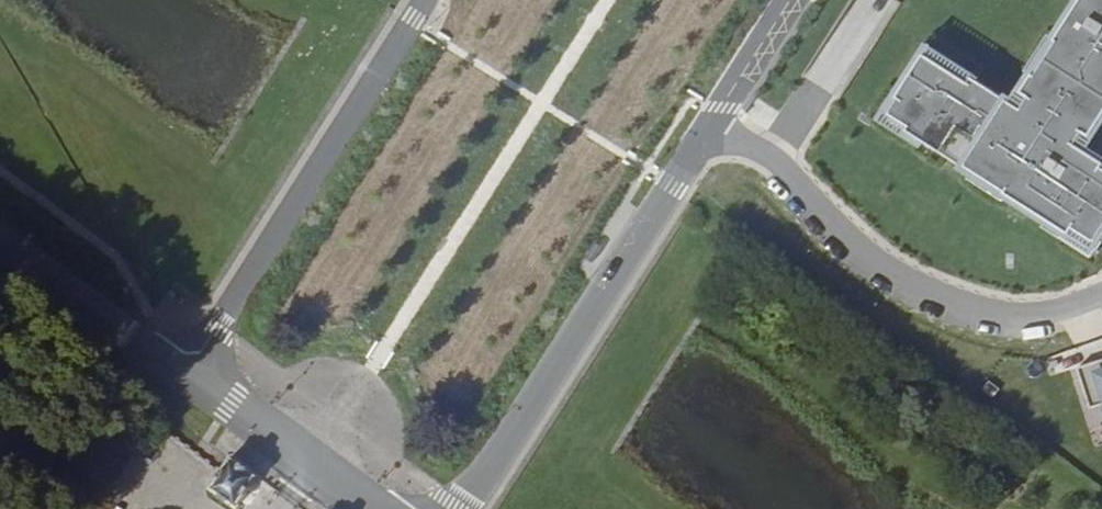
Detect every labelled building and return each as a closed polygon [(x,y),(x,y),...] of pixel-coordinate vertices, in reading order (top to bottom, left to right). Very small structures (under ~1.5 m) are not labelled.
[(879,103),(1078,246),(1101,213),(1101,165),(1065,139),(1073,127),(1081,132),(1101,104),(1101,0),(1080,0),(1018,86),(1025,92),(1017,104),(925,38),(879,103)] [(1077,368),(1089,409),(1101,405),(1101,360),(1077,368)] [(220,469),(210,484),(235,501),(256,471),(231,453),(220,469)]
